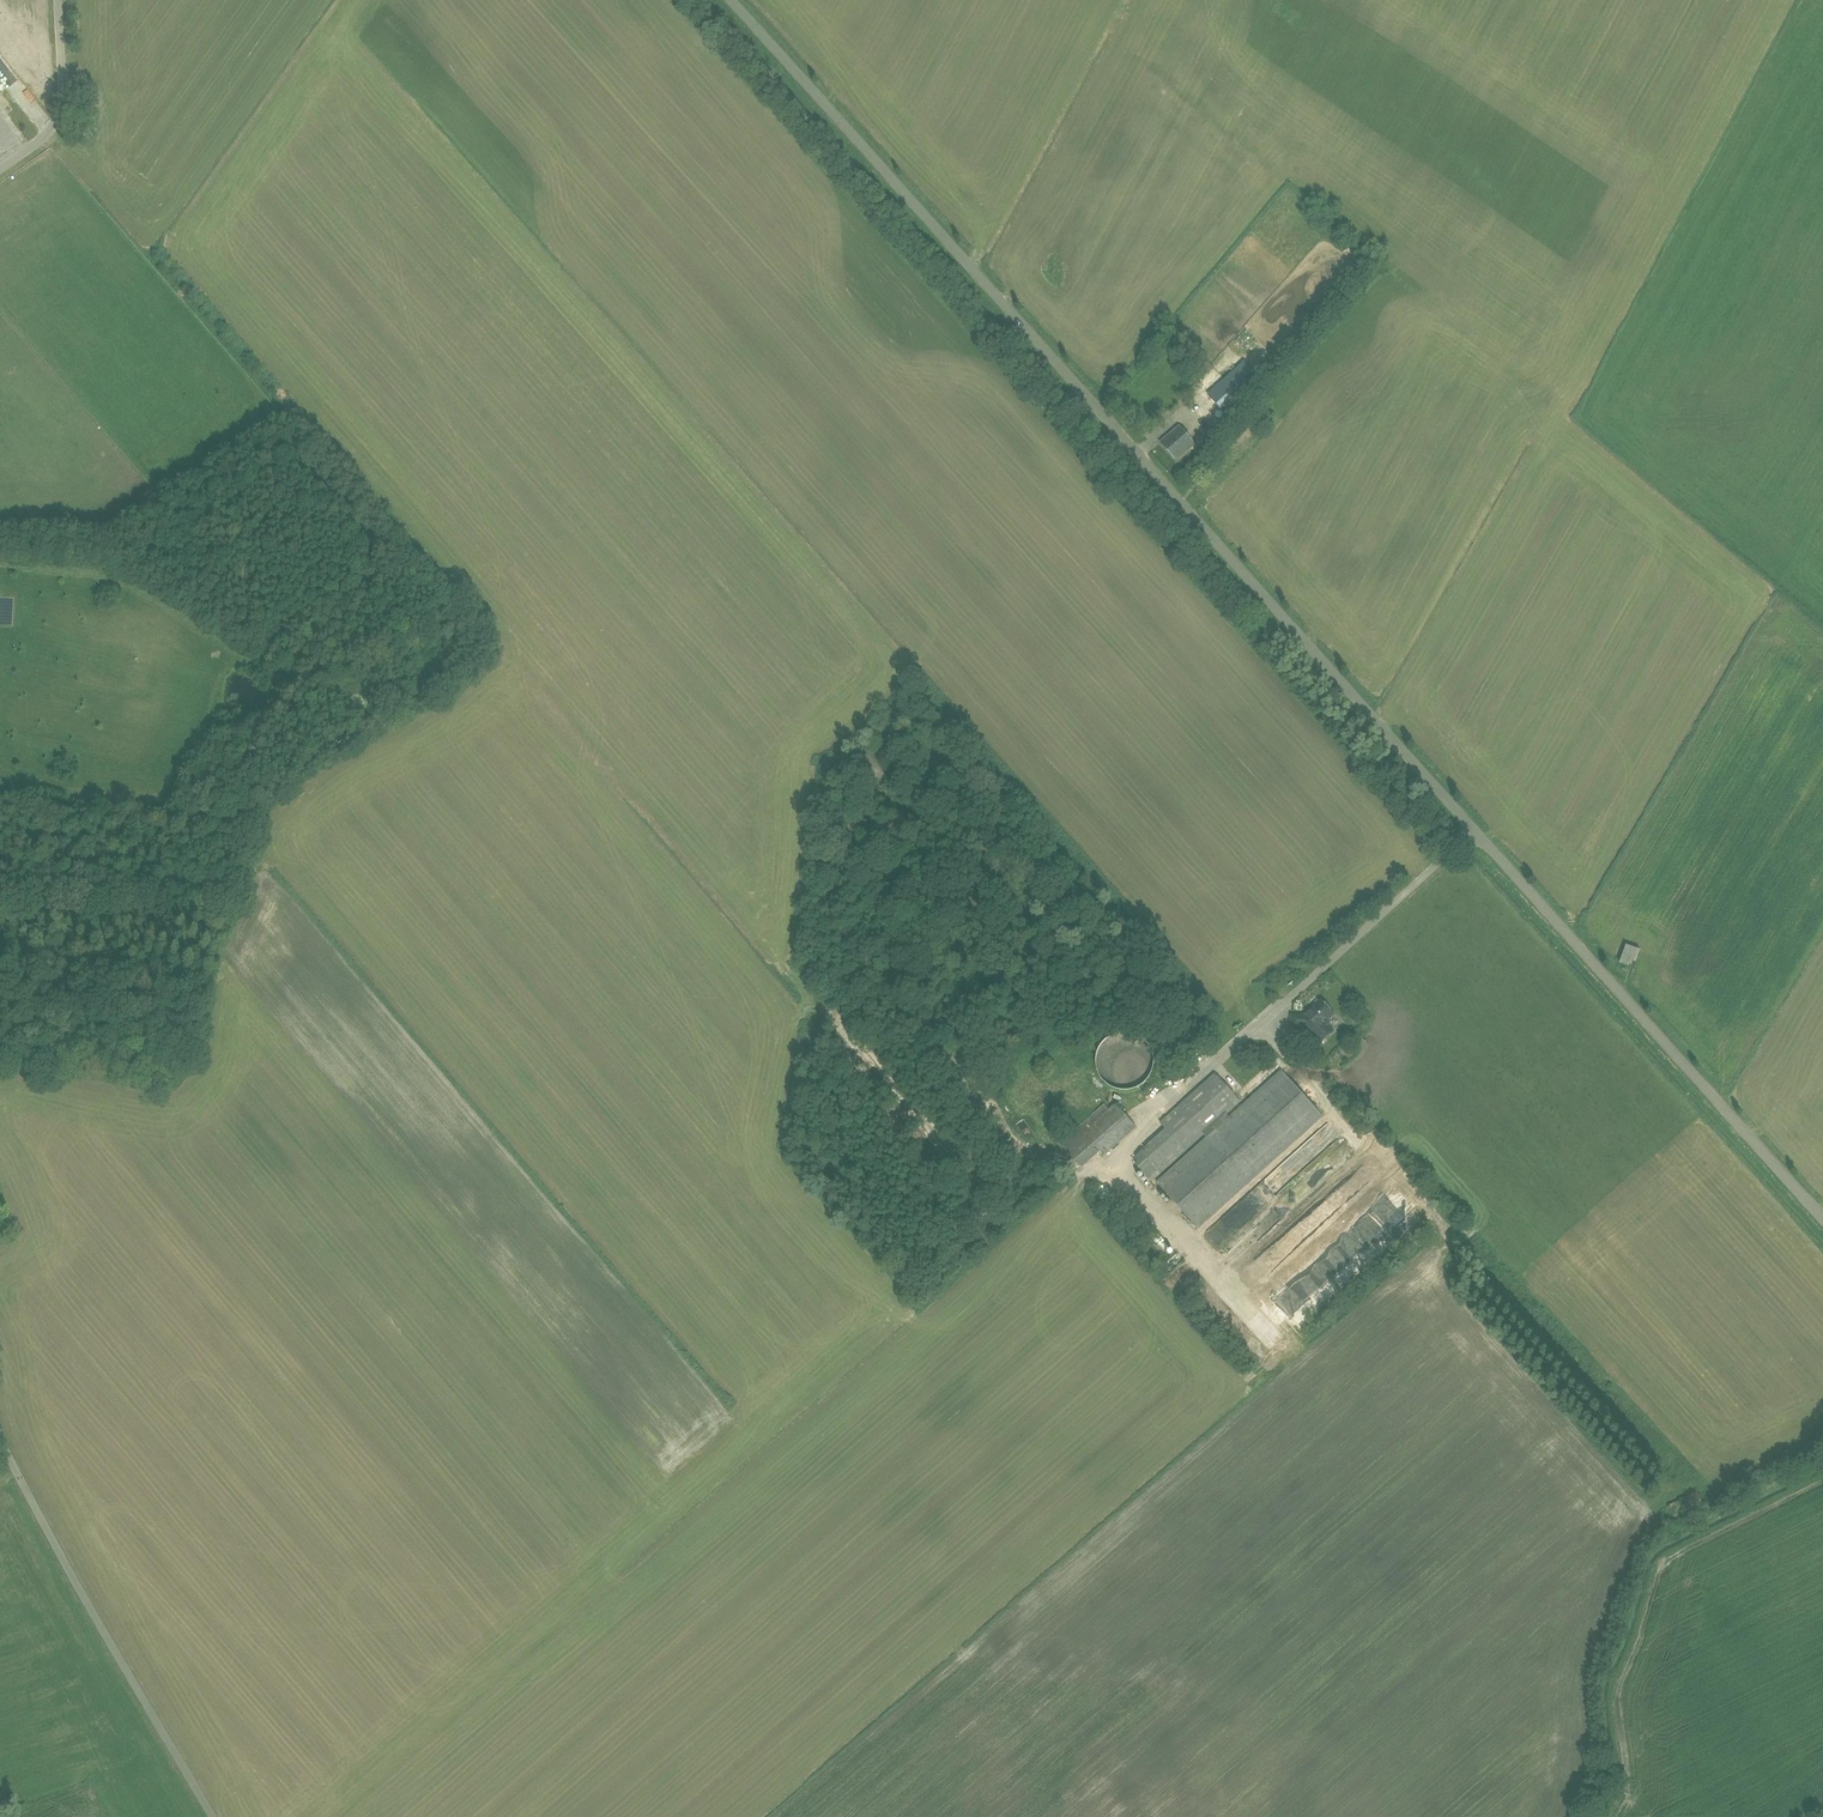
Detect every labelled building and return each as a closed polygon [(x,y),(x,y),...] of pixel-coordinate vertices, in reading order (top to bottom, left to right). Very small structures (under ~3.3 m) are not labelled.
[(1225,412),(1259,381),(1245,366),(1211,397),(1225,412)] [(1251,421),(1240,430),(1248,439),(1259,429),(1251,421)] [(1177,460),(1195,444),(1179,426),(1160,442),(1177,460)] [(1626,944),(1620,962),(1629,965),(1631,959),(1637,961),(1641,950),(1626,944)] [(1328,1019),(1334,1014),(1320,1000),(1311,1009),(1311,1011),(1306,1016),(1291,1015),(1291,1027),(1306,1027),(1309,1030),(1309,1033),(1319,1044),(1333,1031),(1328,1026),(1328,1019)] [(1098,1075),(1102,1082),(1108,1087),(1116,1090),(1125,1091),(1133,1090),(1141,1086),(1147,1080),(1151,1072),(1153,1064),(1152,1055),(1149,1047),(1143,1041),(1136,1036),(1128,1033),(1119,1033),(1112,1036),(1105,1040),(1100,1045),(1096,1052),(1095,1060),(1095,1068),(1098,1075)] [(1206,1047),(1196,1051),(1199,1057),(1208,1052),(1206,1047)] [(1161,1122),(1162,1124),(1172,1134),(1145,1158),(1160,1173),(1203,1134),(1206,1138),(1158,1182),(1182,1209),(1198,1227),(1322,1116),(1281,1071),(1212,1134),(1208,1130),(1239,1101),(1214,1074),(1161,1122)] [(1081,1168),(1098,1153),(1103,1158),(1137,1127),(1115,1103),(1108,1109),(1103,1104),(1076,1129),(1060,1144),(1081,1168)] [(1336,1110),(1330,1115),(1342,1127),(1348,1122),(1336,1110)] [(1334,1125),(1207,1232),(1225,1253),(1244,1236),(1243,1235),(1235,1241),(1230,1235),(1280,1192),(1280,1193),(1345,1138),(1334,1125)] [(1231,1251),(1239,1261),(1275,1229),(1289,1216),(1281,1207),(1231,1251)] [(1172,1291),(1180,1284),(1173,1275),(1164,1283),(1172,1291)]
